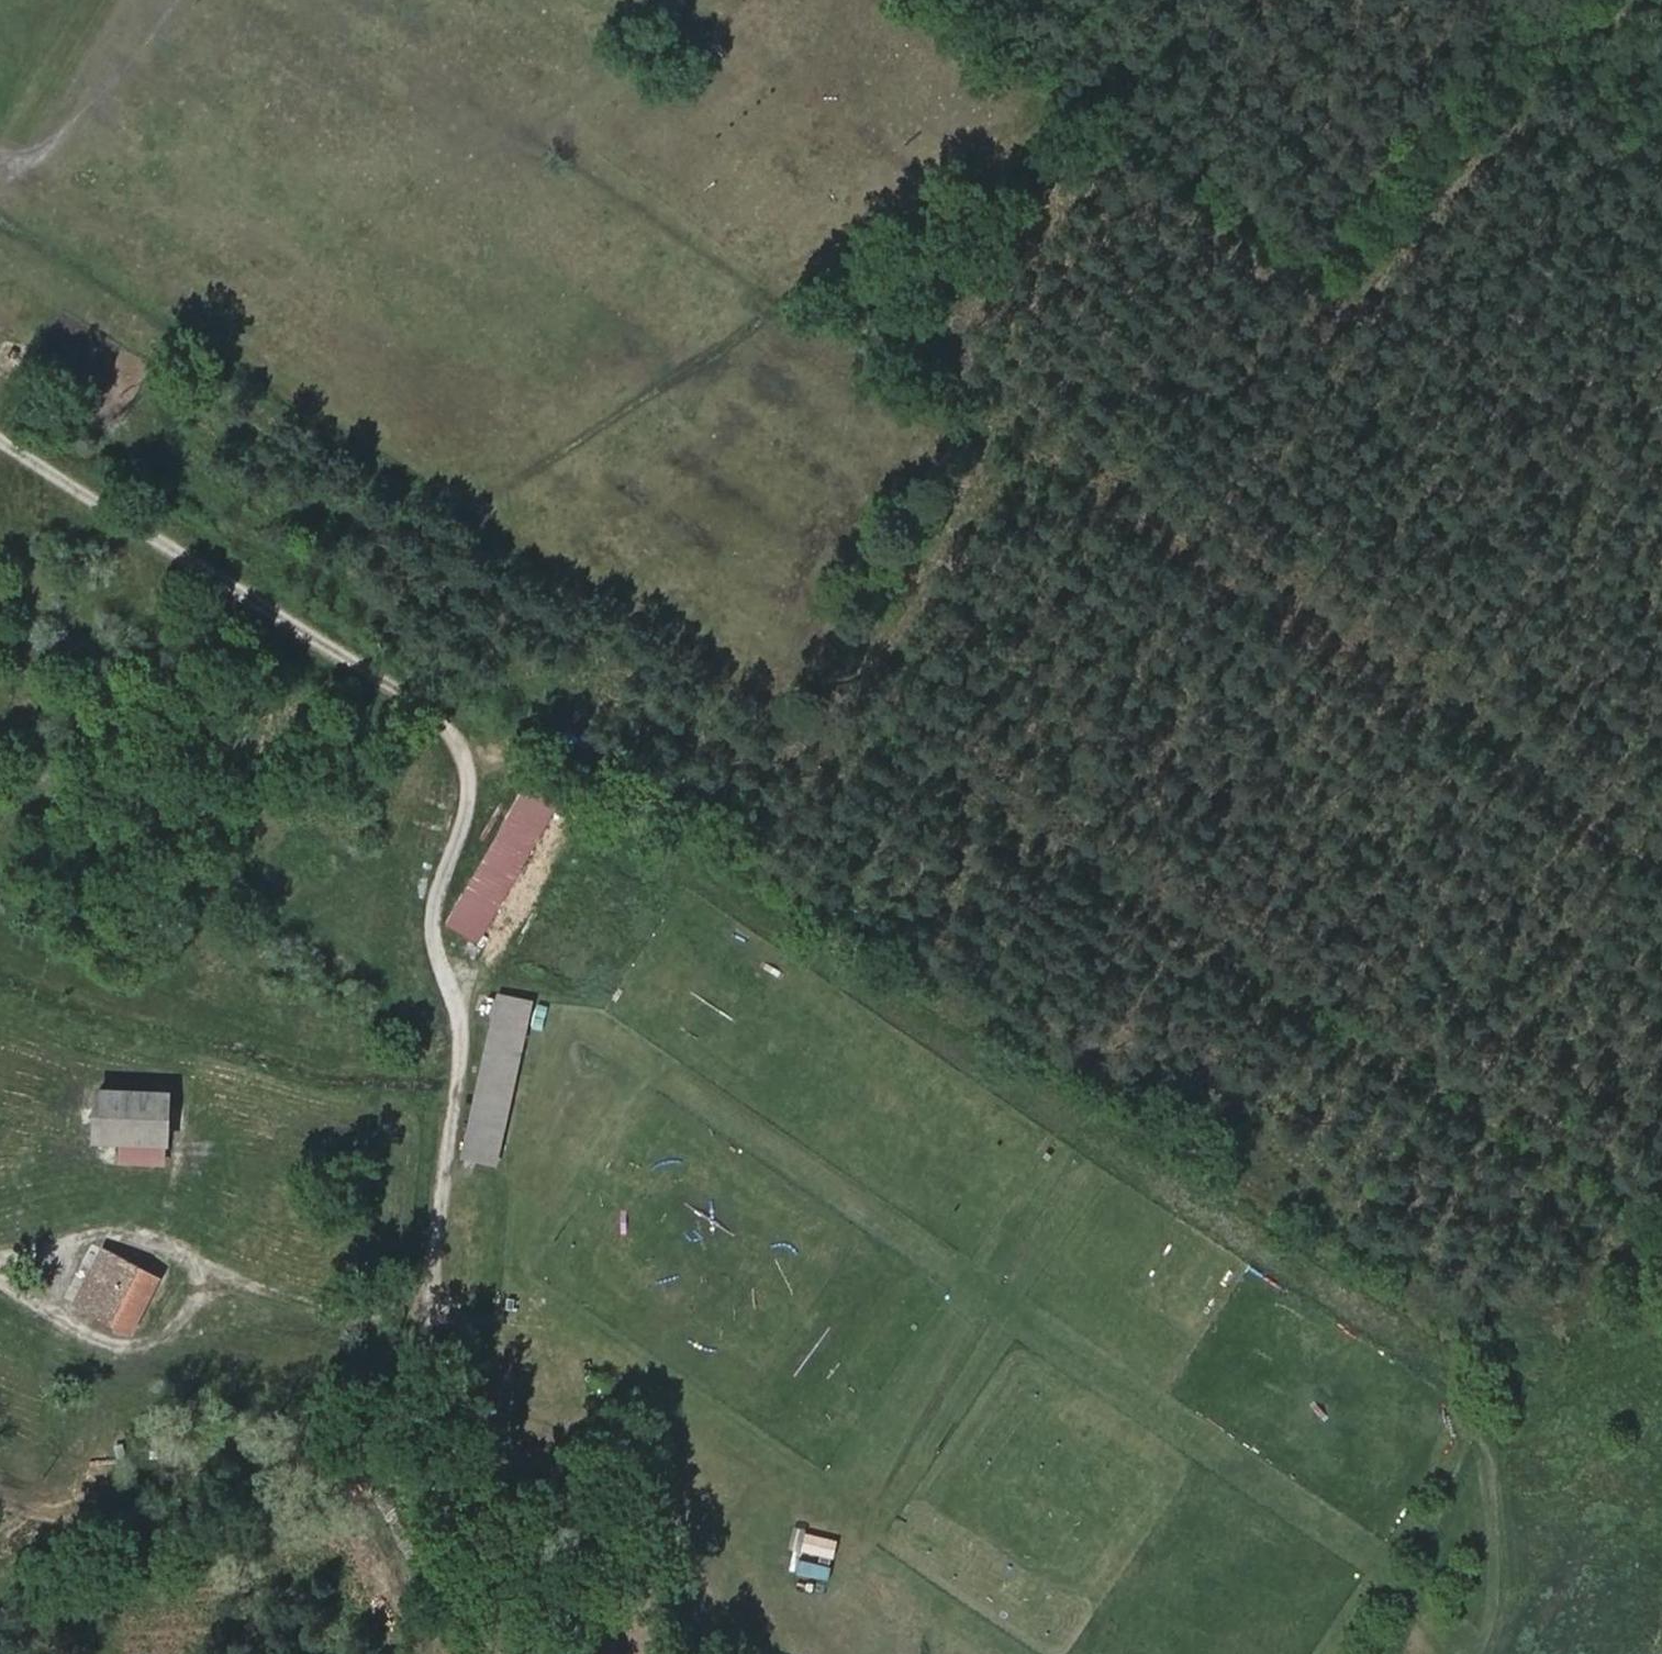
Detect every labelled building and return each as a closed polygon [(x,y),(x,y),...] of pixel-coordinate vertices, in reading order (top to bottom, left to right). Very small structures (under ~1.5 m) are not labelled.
[(490,916),(540,942),(611,814),(561,787),(490,916)] [(130,1090),(127,1136),(171,1139),(191,1140),(193,1093),(130,1090)] [(155,1263),(138,1255),(116,1299),(136,1310),(124,1334),(148,1346),(186,1270),(158,1255),(155,1263)] [(837,1576),(841,1535),(808,1532),(804,1573),(837,1576)]
